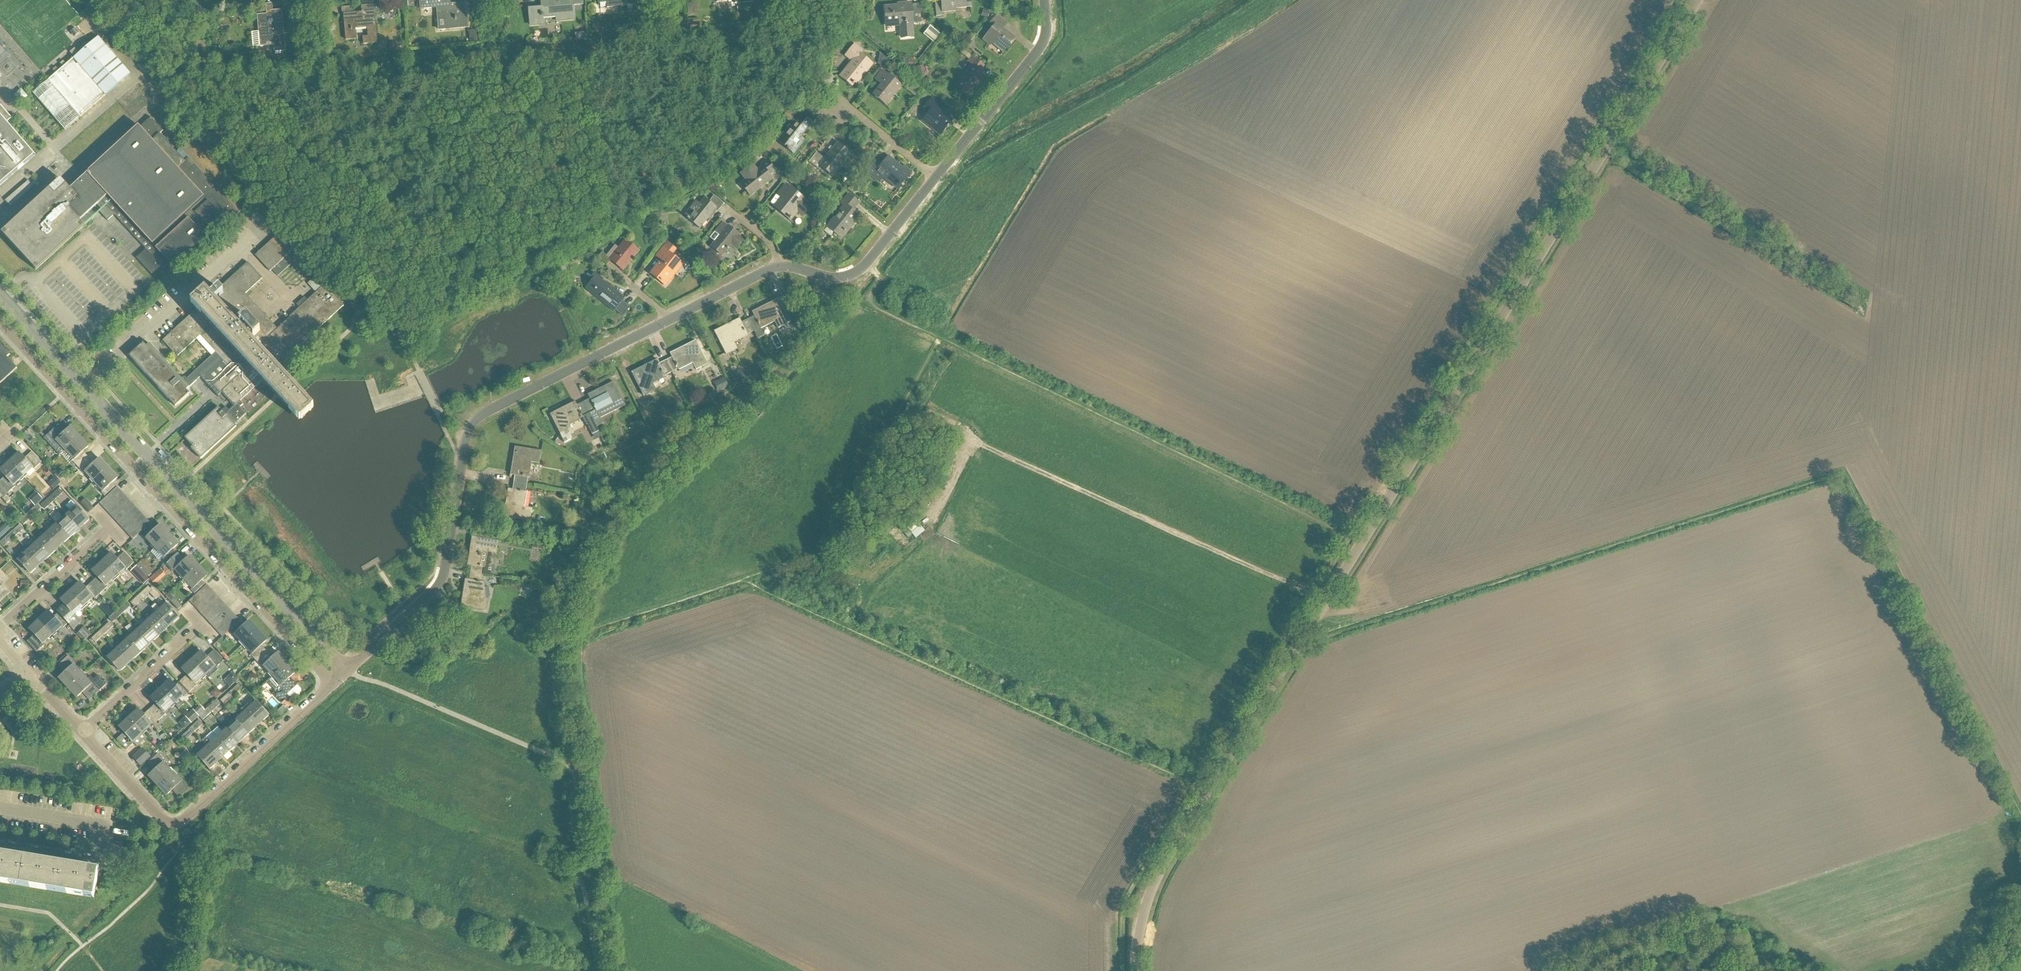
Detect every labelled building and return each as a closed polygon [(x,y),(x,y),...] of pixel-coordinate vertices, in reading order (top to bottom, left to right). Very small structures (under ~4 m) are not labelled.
[(450,7),(450,0),(420,0),(420,9),(437,8),(439,30),(468,28),(466,3),(454,4),(454,7),(450,7)] [(542,8),(538,9),(538,8),(529,9),(531,26),(543,25),(543,18),(561,17),(561,21),(574,20),(573,6),(582,5),(582,0),(542,0),(542,8)] [(951,9),(970,7),(969,0),(941,0),(942,1),(934,2),(936,17),(943,16),(943,13),(951,12),(951,9)] [(368,37),(363,38),(364,45),(378,43),(375,13),(379,13),(378,4),(361,6),(362,12),(344,14),(346,41),(356,40),(355,28),(367,27),(368,37)] [(885,24),(900,23),(901,38),(912,37),(911,21),(912,21),(911,4),(904,4),(904,6),(884,8),(885,24)] [(257,15),(260,47),(268,46),(269,46),(272,46),(275,45),(275,52),(286,51),(282,10),(273,11),(273,14),(257,15)] [(983,40),(990,46),(992,42),(1004,52),(1015,39),(1003,29),(1007,24),(997,16),(990,24),(994,27),(983,40)] [(940,35),(930,27),(924,35),(934,43),(940,35)] [(33,94),(65,131),(131,74),(99,37),(33,94)] [(401,51),(400,42),(390,43),(391,52),(401,51)] [(840,76),(852,86),(855,83),(857,85),(873,65),(860,54),(862,51),(855,44),(845,56),(852,61),(840,76)] [(260,52),(249,53),(250,62),(261,61),(260,52)] [(968,97),(985,75),(980,71),(984,66),(972,57),(972,56),(968,61),(973,65),(956,87),(968,97)] [(875,80),(881,85),(873,95),(886,105),(901,86),(900,85),(902,82),(891,73),(889,76),(882,71),(875,80)] [(919,90),(912,84),(907,90),(914,96),(919,90)] [(23,88),(17,93),(23,100),(29,94),(23,88)] [(927,105),(932,109),(923,120),(941,135),(947,128),(949,126),(948,126),(951,123),(939,113),(943,108),(932,99),(927,105)] [(7,123),(12,119),(0,105),(0,186),(35,156),(7,123)] [(787,149),(790,152),(790,151),(794,153),(803,142),(799,138),(812,123),(800,113),(792,122),(793,123),(779,141),(788,149),(787,149)] [(61,179),(2,233),(36,271),(85,226),(80,221),(97,205),(101,210),(97,214),(100,212),(108,221),(114,215),(146,250),(137,258),(152,275),(161,266),(164,269),(170,264),(173,267),(224,220),(227,224),(239,213),(188,158),(185,161),(160,134),(163,131),(151,118),(70,189),(61,179)] [(809,162),(817,169),(820,165),(834,176),(851,154),(837,143),(825,159),(817,152),(809,162)] [(868,172),(880,182),(884,177),(898,189),(911,173),(904,167),(902,169),(889,158),(881,167),(876,163),(868,172)] [(741,174),(746,180),(741,184),(751,196),(773,179),(770,175),(776,171),(767,160),(761,165),(763,167),(758,171),(753,164),(741,174)] [(785,180),(792,185),(796,180),(789,174),(785,180)] [(804,200),(805,199),(786,184),(778,194),(785,200),(783,203),(782,202),(777,209),(790,220),(792,218),(790,217),(796,211),(803,216),(811,206),(804,200)] [(834,232),(842,238),(859,217),(852,211),(859,203),(850,195),(842,204),(845,206),(824,232),(830,237),(834,232)] [(687,219),(689,220),(700,228),(715,210),(718,212),(724,204),(714,196),(709,202),(704,198),(700,204),(696,202),(685,216),(687,218),(687,219)] [(711,238),(710,238),(715,242),(711,247),(723,256),(731,246),(736,250),(744,240),(739,235),(728,226),(727,227),(722,223),(711,238)] [(255,256),(270,272),(293,250),(279,234),(255,256)] [(598,258),(607,265),(611,261),(623,270),(639,251),(626,240),(619,249),(615,246),(606,256),(602,253),(598,258)] [(665,257),(651,274),(665,285),(682,264),(671,255),(676,249),(668,243),(660,252),(665,257)] [(703,258),(696,252),(692,257),(699,263),(703,258)] [(273,272),(278,276),(293,262),(288,258),(273,272)] [(143,343),(129,356),(175,407),(190,393),(187,390),(200,377),(212,390),(216,386),(234,406),(225,414),(219,407),(185,438),(193,447),(191,448),(201,459),(236,427),(235,425),(247,414),(240,407),(243,404),(240,401),(262,381),(300,421),(314,408),(277,367),(344,306),(325,285),(317,276),(308,284),(316,293),(277,329),(263,314),(245,294),(262,279),(248,263),(211,296),(205,289),(200,293),(190,303),(197,310),(163,341),(177,357),(200,335),(216,352),(184,381),(150,344),(147,346),(143,343)] [(565,265),(556,269),(558,275),(567,271),(565,265)] [(586,289),(614,311),(624,298),(596,275),(586,289)] [(754,316),(748,320),(757,336),(761,334),(758,329),(760,328),(761,329),(775,322),(778,329),(790,323),(778,299),(752,312),(754,316)] [(799,318),(793,321),(797,329),(803,326),(799,318)] [(757,336),(748,320),(742,323),(740,319),(714,331),(726,355),(738,349),(734,342),(748,335),(748,334),(749,334),(752,339),(756,337),(757,336)] [(672,358),(666,361),(672,372),(678,369),(679,370),(693,363),(696,370),(708,364),(696,341),(670,354),(672,358)] [(17,369),(7,358),(10,355),(0,344),(0,384),(17,369)] [(672,372),(666,361),(660,364),(657,360),(632,373),(644,396),(656,391),(652,384),(666,377),(665,376),(672,372)] [(737,372),(731,375),(735,383),(741,380),(737,372)] [(717,383),(720,390),(727,387),(723,380),(717,383)] [(590,399),(584,402),(597,427),(603,424),(597,411),(610,405),(614,412),(625,406),(614,382),(588,395),(590,399)] [(575,401),(550,414),(565,443),(571,440),(568,434),(573,432),(570,425),(583,418),(587,425),(592,435),(599,432),(584,402),(577,405),(575,401)] [(44,439),(60,456),(66,450),(80,438),(71,428),(66,432),(59,425),(44,439)] [(80,438),(66,450),(75,460),(73,461),(76,465),(87,455),(83,452),(89,447),(80,438)] [(515,476),(514,483),(527,485),(528,478),(529,478),(532,463),(539,464),(541,451),(515,447),(511,475),(515,476)] [(19,453),(10,462),(23,476),(32,468),(34,470),(42,462),(32,452),(25,459),(19,453)] [(86,472),(95,482),(109,469),(100,459),(95,464),(88,456),(77,466),(84,474),(86,472)] [(10,462),(0,471),(5,476),(0,481),(0,485),(8,494),(15,487),(14,485),(23,476),(10,462)] [(109,469),(95,482),(103,491),(101,493),(105,497),(116,487),(113,483),(118,478),(109,469)] [(55,475),(59,480),(65,475),(60,470),(55,475)] [(64,486),(68,490),(72,486),(69,482),(64,486)] [(527,485),(514,483),(513,490),(508,489),(504,517),(530,521),(532,509),(524,507),(527,492),(526,492),(527,485)] [(118,487),(109,495),(113,500),(122,492),(118,487)] [(1,497),(7,504),(12,500),(8,496),(7,496),(0,488),(0,497),(1,497)] [(59,489),(50,497),(54,501),(63,493),(59,489)] [(113,500),(117,504),(126,496),(122,492),(113,500)] [(100,503),(104,508),(113,500),(109,495),(100,503)] [(126,496),(117,504),(121,508),(130,500),(126,496)] [(54,501),(50,497),(41,505),(45,510),(54,501)] [(94,508),(86,499),(81,503),(89,512),(94,508)] [(104,508),(108,512),(117,504),(113,500),(104,508)] [(132,503),(123,511),(127,515),(136,507),(132,503)] [(117,504),(108,512),(112,516),(121,508),(117,504)] [(38,505),(29,513),(33,517),(41,509),(38,505)] [(69,509),(65,513),(80,529),(90,520),(77,506),(71,512),(69,509)] [(127,515),(131,519),(139,511),(136,507),(127,515)] [(114,519),(118,523),(127,515),(123,511),(114,519)] [(131,519),(134,523),(143,515),(139,511),(131,519)] [(33,517),(29,513),(20,521),(24,525),(33,517)] [(64,519),(58,524),(70,538),(80,529),(65,513),(61,516),(64,519)] [(118,523),(122,527),(131,519),(127,515),(118,523)] [(134,523),(138,527),(147,519),(143,515),(134,523)] [(122,527),(126,531),(134,523),(131,519),(122,527)] [(147,519),(138,527),(142,531),(151,523),(147,519)] [(126,531),(129,535),(138,527),(134,523),(126,531)] [(49,527),(45,531),(60,547),(70,538),(58,524),(52,530),(49,527)] [(10,529),(6,525),(1,529),(5,533),(10,529)] [(20,525),(12,533),(15,537),(24,529),(20,525)] [(148,539),(156,548),(170,535),(161,526),(156,530),(153,527),(143,537),(146,540),(148,539)] [(138,527),(129,535),(133,539),(142,531),(138,527)] [(547,527),(546,534),(560,536),(561,529),(547,527)] [(44,537),(38,542),(51,556),(60,547),(45,531),(41,534),(44,537)] [(15,537),(12,533),(0,543),(4,547),(15,537)] [(170,535),(156,548),(165,557),(163,559),(166,562),(177,553),(174,550),(179,545),(170,535)] [(472,566),(471,573),(494,577),(494,554),(496,554),(498,541),(472,537),(468,565),(472,566)] [(535,539),(533,547),(542,549),(545,541),(535,539)] [(30,545),(26,548),(41,565),(51,556),(38,542),(33,548),(30,545)] [(41,565),(26,548),(22,552),(25,555),(19,560),(31,574),(41,565)] [(112,554),(103,562),(114,575),(123,566),(126,570),(134,563),(125,552),(117,559),(112,554)] [(177,570),(185,579),(199,567),(190,557),(185,562),(178,554),(168,564),(175,572),(177,570)] [(153,571),(143,560),(137,565),(147,577),(153,571)] [(114,575),(103,562),(93,572),(98,577),(90,584),(100,595),(108,588),(104,584),(114,575)] [(158,563),(151,568),(155,574),(151,576),(155,582),(166,575),(158,563)] [(149,580),(136,566),(130,572),(143,585),(149,580)] [(199,567),(185,579),(194,589),(192,590),(195,594),(206,584),(203,581),(208,576),(199,567)] [(484,575),(471,573),(470,580),(465,579),(461,607),(487,612),(489,599),(486,599),(485,583),(483,582),(484,575)] [(80,583),(71,592),(84,606),(93,597),(95,599),(99,596),(89,585),(85,588),(80,583)] [(11,592),(3,585),(2,586),(0,585),(0,602),(11,592)] [(208,585),(199,593),(203,597),(212,589),(208,585)] [(148,587),(140,595),(143,599),(152,590),(148,587)] [(203,597),(207,602),(216,593),(212,589),(203,597)] [(84,606),(71,592),(61,601),(65,605),(58,612),(68,623),(69,623),(74,628),(81,622),(74,615),(84,606)] [(190,601),(194,606),(203,597),(199,593),(190,601)] [(216,593),(207,602),(211,606),(220,598),(216,593)] [(143,599),(140,595),(130,603),(134,607),(143,599)] [(194,606),(198,610),(207,602),(203,597),(194,606)] [(171,602),(179,610),(183,606),(175,598),(171,602)] [(222,600),(213,608),(217,613),(226,604),(222,600)] [(127,602),(118,610),(122,614),(131,607),(127,602)] [(207,602),(198,610),(202,614),(211,606),(207,602)] [(159,607),(154,611),(170,627),(180,618),(167,604),(161,609),(159,607)] [(217,613),(221,617),(230,608),(226,604),(217,613)] [(103,609),(103,610),(110,618),(115,613),(107,605),(103,609)] [(204,617),(208,621),(217,613),(213,608),(204,617)] [(221,617),(224,621),(233,613),(230,608),(221,617)] [(122,614),(118,610),(115,613),(110,618),(109,619),(113,623),(122,614)] [(153,617),(147,622),(160,636),(170,627),(154,611),(151,614),(153,617)] [(49,612),(40,620),(53,635),(62,626),(63,628),(67,625),(57,614),(54,617),(49,612)] [(208,621),(211,625),(221,617),(217,613),(208,621)] [(224,621),(228,625),(237,617),(233,613),(224,621)] [(211,625),(215,629),(224,621),(221,617),(211,625)] [(237,617),(228,625),(232,629),(241,621),(237,617)] [(53,635),(40,620),(30,629),(35,635),(27,642),(37,653),(44,645),(43,644),(48,639),(49,641),(54,637),(52,635),(53,635)] [(215,629),(219,633),(228,625),(224,621),(215,629)] [(235,635),(244,644),(259,632),(249,621),(244,626),(241,623),(230,633),(233,636),(235,635)] [(139,625),(135,628),(150,645),(160,636),(147,622),(142,627),(139,625)] [(109,623),(101,630),(105,635),(113,627),(109,623)] [(228,625),(219,633),(223,637),(232,629),(228,625)] [(77,634),(83,642),(91,635),(85,627),(77,634)] [(474,627),(469,631),(474,636),(478,631),(474,627)] [(134,635),(128,640),(141,654),(150,645),(135,628),(131,632),(134,635)] [(105,635),(101,630),(91,639),(95,643),(105,635)] [(259,632),(244,644),(253,654),(251,655),(254,659),(265,649),(261,646),(267,641),(259,632)] [(82,642),(77,636),(72,640),(77,646),(82,642)] [(120,642),(116,646),(131,663),(141,654),(128,640),(122,645),(120,642)] [(131,663),(116,646),(112,650),(114,653),(108,658),(121,672),(131,663)] [(202,652),(192,661),(205,675),(215,666),(216,668),(224,661),(214,650),(207,657),(202,652)] [(264,666),(274,676),(288,663),(278,653),(273,658),(266,651),(256,660),(263,668),(264,666)] [(59,679),(68,688),(83,675),(74,666),(76,664),(68,656),(58,666),(65,674),(59,679)] [(248,658),(242,663),(246,667),(251,661),(248,658)] [(96,664),(101,669),(105,665),(100,660),(96,664)] [(205,675),(192,661),(182,670),(187,675),(180,682),(190,692),(197,685),(196,684),(205,675)] [(288,663),(274,676),(282,685),(273,693),(282,704),(289,697),(287,695),(298,685),(291,677),(296,672),(288,663)] [(239,679),(233,672),(227,678),(233,684),(239,679)] [(83,675),(68,688),(77,698),(83,693),(90,700),(107,685),(98,676),(94,680),(91,677),(87,679),(83,675)] [(170,681),(161,690),(174,704),(183,695),(185,697),(188,694),(178,683),(175,686),(170,681)] [(238,684),(229,693),(233,697),(242,689),(238,684)] [(211,693),(215,698),(220,694),(216,689),(211,693)] [(174,704),(161,690),(151,698),(156,704),(148,711),(158,721),(166,714),(164,712),(174,704)] [(233,697),(229,693),(220,701),(224,705),(233,697)] [(217,700),(208,708),(212,712),(221,704),(217,700)] [(247,706),(243,709),(258,726),(268,717),(256,703),(250,709),(247,706)] [(284,706),(279,710),(283,714),(288,710),(284,706)] [(212,712),(208,708),(199,716),(203,721),(212,712)] [(242,716),(236,721),(248,735),(258,726),(243,709),(239,713),(242,716)] [(139,710),(129,718),(142,733),(152,724),(158,731),(162,727),(159,724),(158,724),(147,712),(144,715),(139,710)] [(185,717),(191,723),(199,717),(193,710),(185,717)] [(138,747),(147,738),(142,733),(129,718),(119,727),(124,733),(117,740),(127,750),(134,743),(138,747)] [(199,720),(190,728),(194,733),(203,724),(199,720)] [(228,724),(224,727),(239,744),(248,735),(236,721),(230,727),(228,724)] [(222,734),(216,739),(229,753),(239,744),(224,727),(220,731),(222,734)] [(194,733),(190,728),(182,737),(185,741),(194,733)] [(208,742),(204,745),(219,762),(229,753),(216,739),(211,744),(208,742)] [(219,762),(204,745),(200,749),(203,752),(197,757),(209,771),(219,762)] [(140,766),(150,757),(144,750),(143,749),(136,755),(133,758),(140,766)] [(149,776),(158,786),(172,773),(163,764),(165,762),(158,754),(148,764),(155,771),(149,776)] [(172,773),(158,786),(167,795),(172,790),(179,798),(189,789),(182,781),(180,783),(172,773)] [(99,872),(98,872),(99,871),(0,855),(0,883),(95,899),(97,885),(99,872)]
